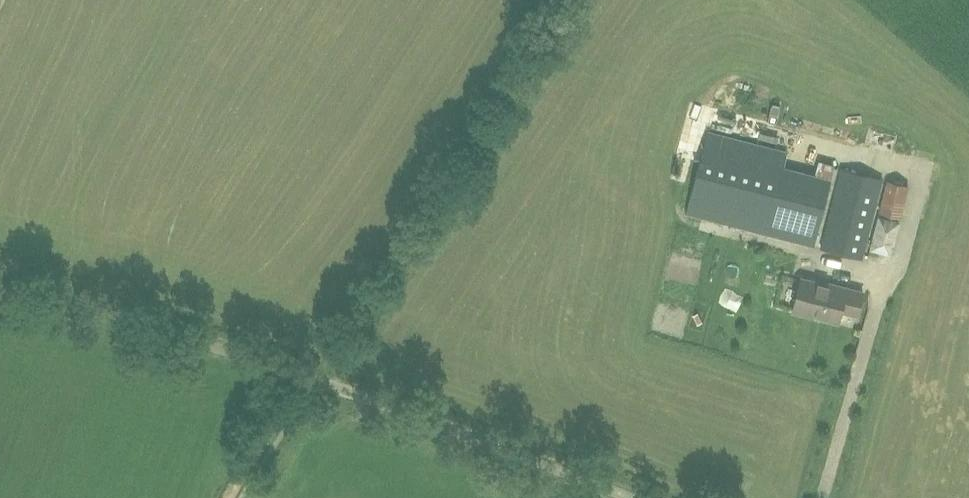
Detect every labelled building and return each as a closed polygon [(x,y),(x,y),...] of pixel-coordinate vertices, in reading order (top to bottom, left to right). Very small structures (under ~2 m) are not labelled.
[(813,246),(830,179),(831,179),(834,164),(819,160),(814,175),(783,167),(787,152),(707,131),(686,213),(813,246)] [(842,168),(821,247),(861,258),(882,179),(842,168)] [(908,185),(887,180),(878,211),(900,218),(908,185)] [(890,255),(900,221),(878,215),(868,249),(890,255)] [(801,278),(792,311),(837,323),(840,311),(856,315),(862,292),(824,282),(824,284),(801,278)]
